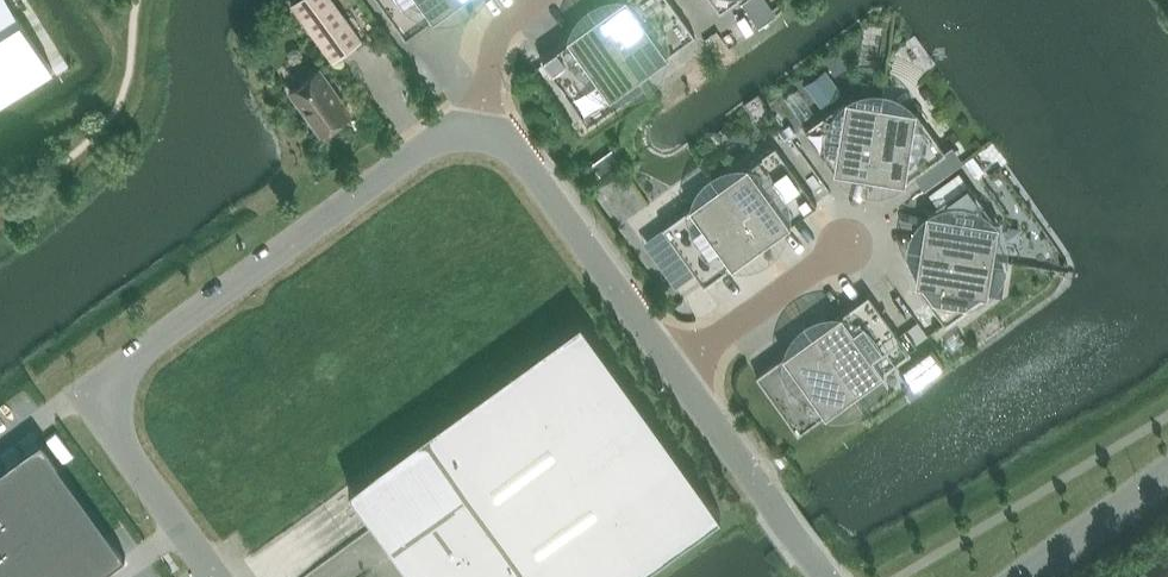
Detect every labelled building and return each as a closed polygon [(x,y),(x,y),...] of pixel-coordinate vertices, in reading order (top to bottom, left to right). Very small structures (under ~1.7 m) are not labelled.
[(59,50),(25,0),(0,0),(0,87),(59,50)] [(339,55),(361,39),(333,0),(293,0),(291,2),(332,60),(339,55)] [(458,0),(378,0),(406,38),(458,0)] [(639,75),(695,34),(670,0),(621,0),(597,17),(639,75)] [(720,11),(735,0),(712,0),(720,11)] [(582,115),(639,75),(597,17),(541,58),(582,115)] [(290,90),(321,133),(350,113),(319,69),(290,90)] [(869,175),(881,105),(846,99),(805,128),(834,169),(869,175)] [(916,110),(881,105),(869,175),(905,181),(945,151),(916,110)] [(775,145),(720,185),(760,244),(817,203),(775,145)] [(927,212),(921,247),(992,259),(998,223),(968,183),(927,212)] [(760,244),(720,185),(662,227),(704,284),(760,244)] [(992,259),(921,247),(916,282),(945,324),(986,294),(992,259)] [(869,294),(812,334),(854,392),(910,351),(869,294)] [(378,525),(416,576),(627,576),(720,510),(581,317),(349,484),(349,485),(377,524),(378,525)] [(854,392),(812,334),(756,375),(798,433),(854,392)] [(0,467),(0,576),(95,576),(125,555),(41,438),(0,467)] [(1151,576),(1167,576),(1167,565),(1151,576)]
